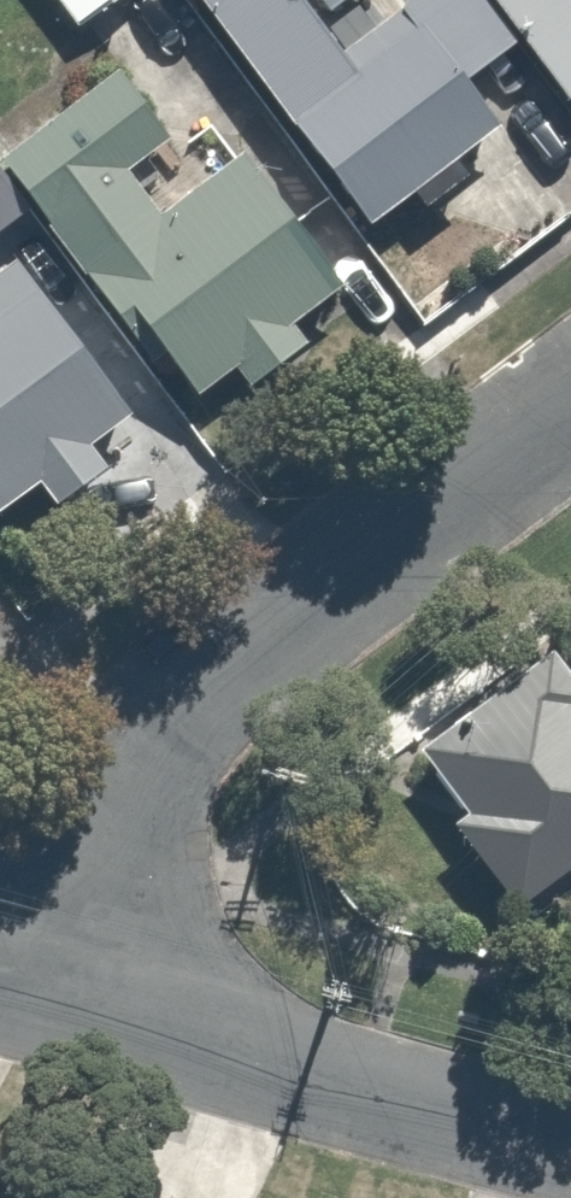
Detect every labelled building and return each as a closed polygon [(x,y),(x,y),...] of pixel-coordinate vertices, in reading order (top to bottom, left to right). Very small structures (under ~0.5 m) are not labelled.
[(74,28),(111,0),(52,0),(74,28)] [(373,220),(505,124),(471,78),(520,43),(488,0),(409,0),(405,10),(343,54),(303,0),(211,0),(373,220)] [(570,98),(570,0),(496,0),(570,98)] [(121,70),(1,157),(131,333),(147,321),(200,393),(237,366),(250,384),(308,342),(293,322),(341,286),(246,156),(164,215),(129,167),(171,137),(121,70)] [(28,207),(0,168),(0,227),(28,207)] [(30,484),(47,505),(96,466),(73,438),(123,397),(12,260),(0,270),(0,508),(30,484)] [(570,852),(570,687),(544,651),(413,749),(459,812),(449,820),(508,900),(570,852)]
